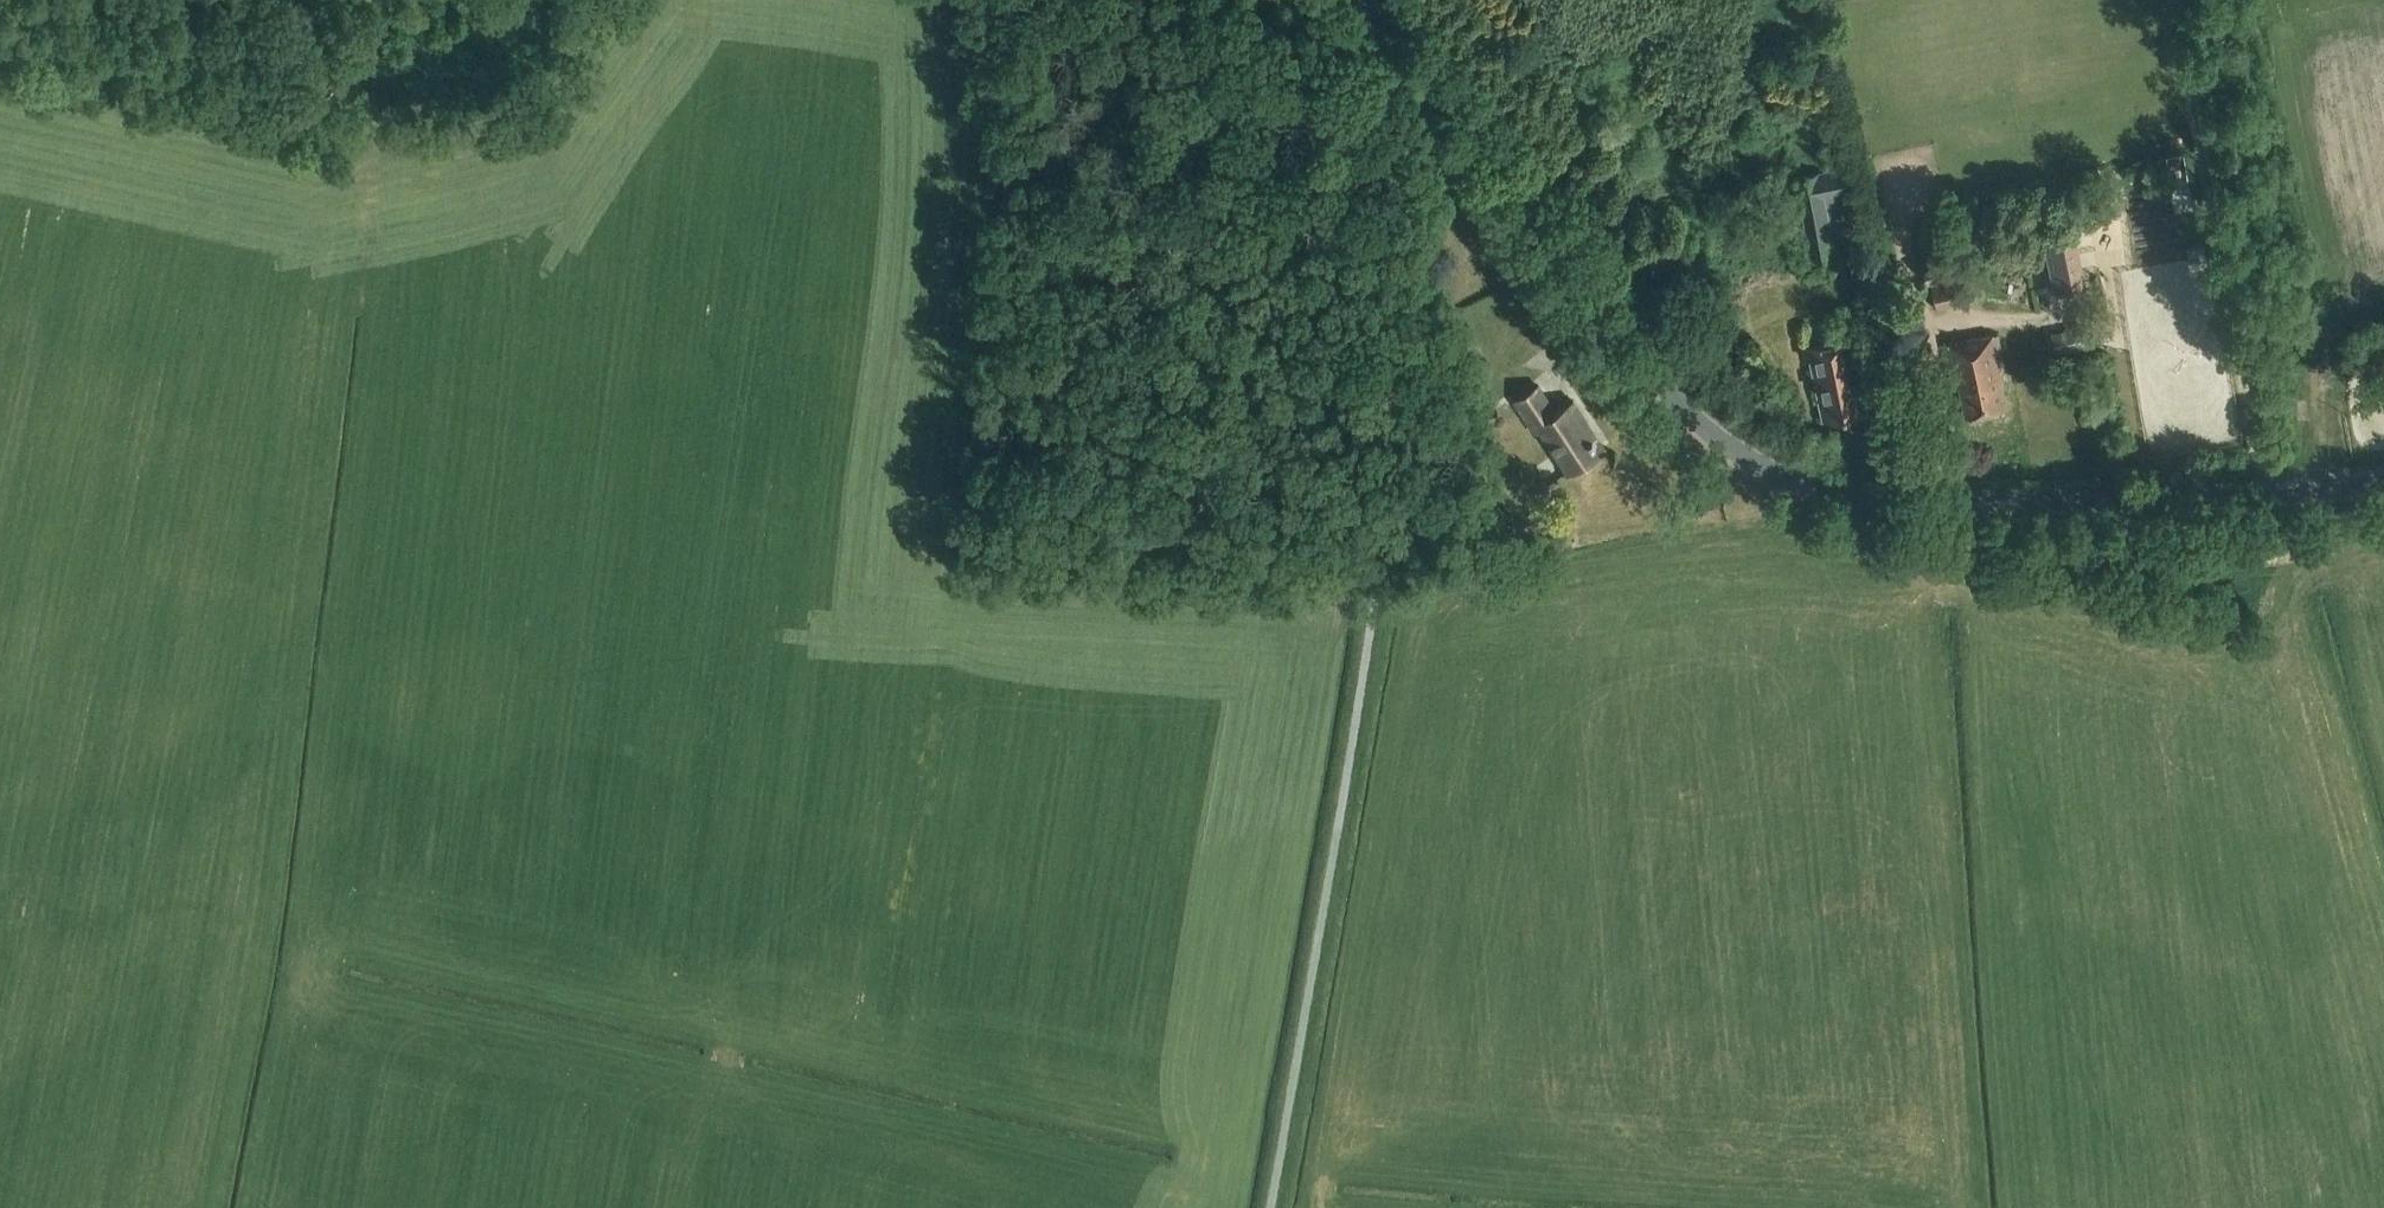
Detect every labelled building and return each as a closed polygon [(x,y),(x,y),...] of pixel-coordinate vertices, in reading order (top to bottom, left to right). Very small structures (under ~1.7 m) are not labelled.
[(1812,259),(1836,254),(1825,196),(1846,191),(1841,166),(1796,175),(1812,259)] [(2076,230),(2043,237),(2056,295),(2089,288),(2076,230)] [(1974,300),(1968,270),(1956,273),(1952,256),(1928,261),(1938,307),(1974,300)] [(2052,333),(2056,352),(2092,344),(2088,325),(2052,333)] [(2006,381),(1994,335),(1945,347),(1953,389),(1959,387),(1965,414),(2007,406),(2001,383),(2006,381)] [(1857,395),(1861,394),(1848,338),(1807,347),(1823,419),(1860,410),(1857,395)] [(1540,386),(1514,403),(1534,434),(1539,430),(1567,472),(1604,448),(1574,401),(1557,413),(1540,386)]
